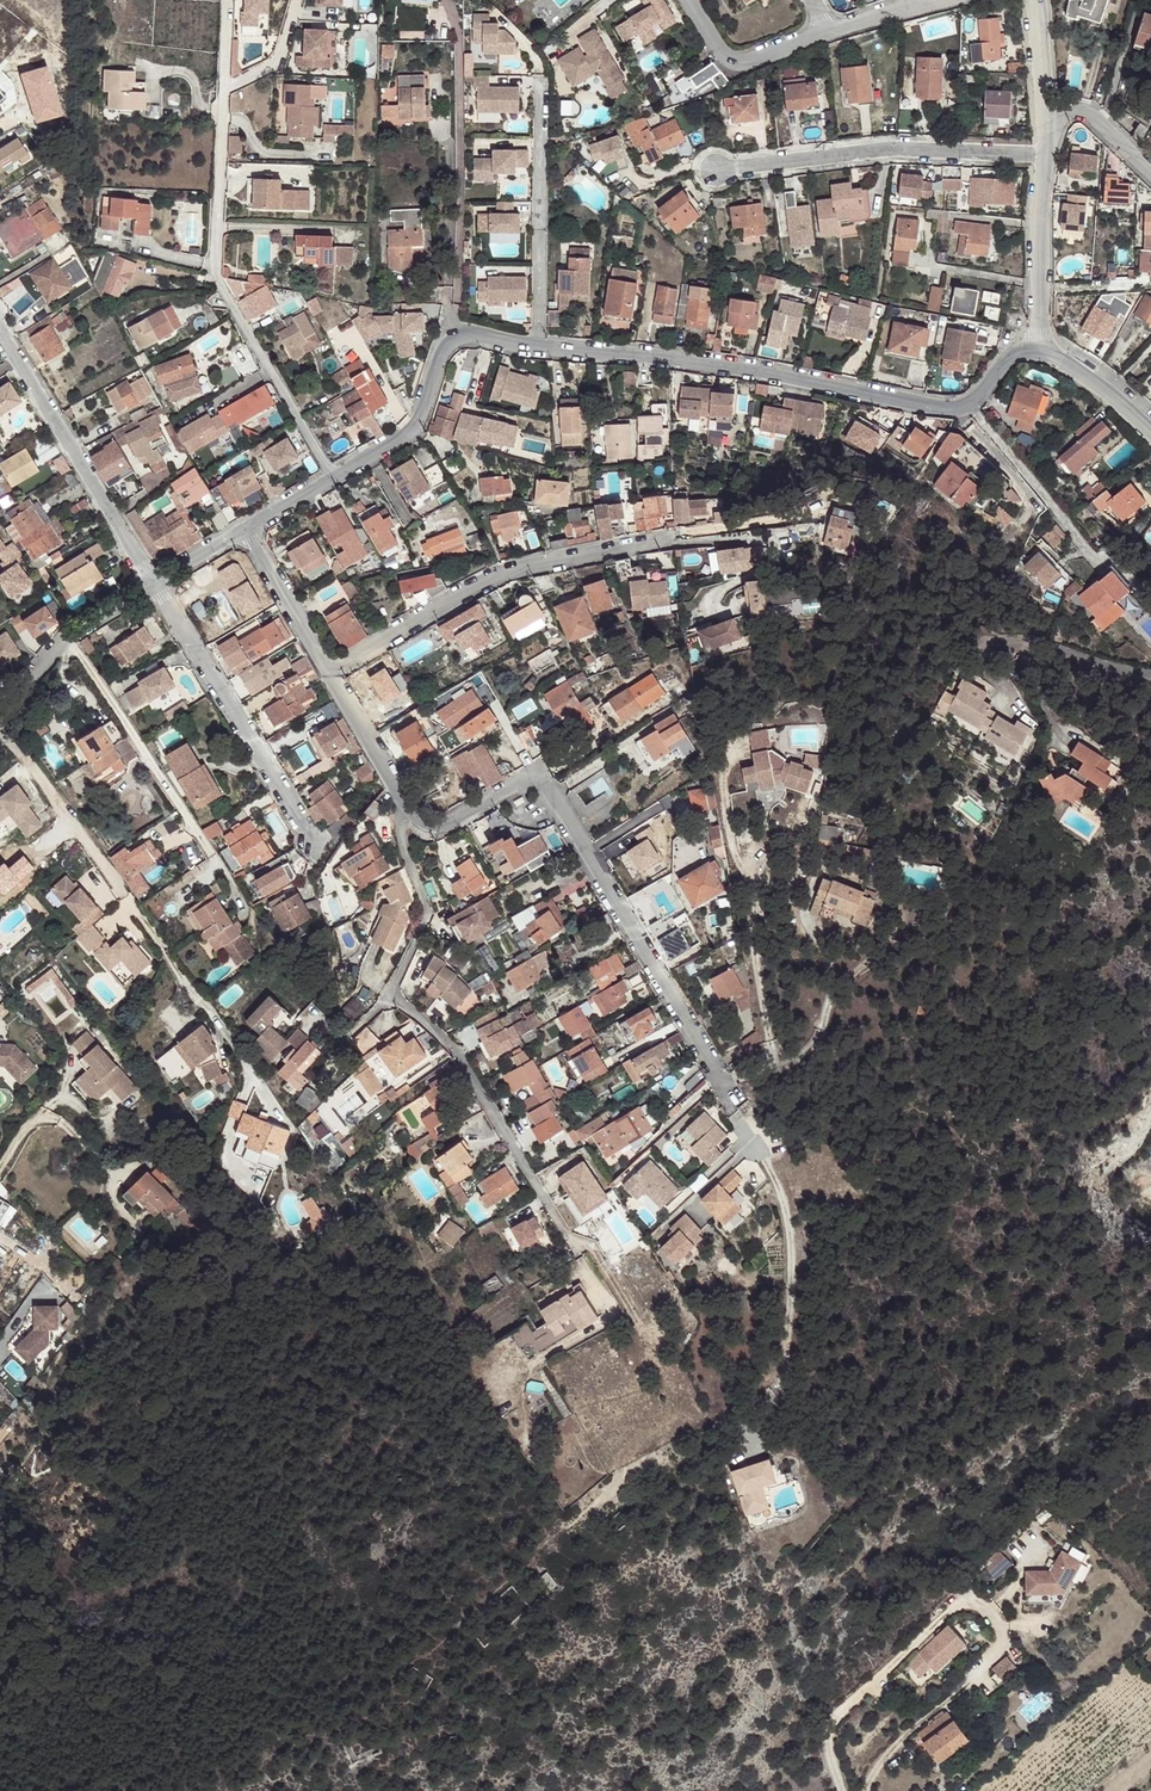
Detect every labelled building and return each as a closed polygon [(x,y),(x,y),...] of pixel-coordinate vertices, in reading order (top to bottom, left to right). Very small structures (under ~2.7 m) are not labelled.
[(246,15),(243,15),(243,28),(259,28),(259,15),(269,15),(270,0),(246,0),(246,15)] [(654,36),(649,28),(659,23),(664,31),(676,23),(661,0),(640,0),(647,10),(616,29),(625,44),(638,36),(642,41),(646,42),(654,36)] [(1108,0),(1070,0),(1067,15),(1099,26),(1105,10),(1108,0)] [(1121,0),(1108,0),(1105,10),(1117,14),(1121,0)] [(1150,46),(1150,14),(1144,12),(1136,42),(1150,46)] [(473,13),(473,23),(489,23),(489,14),(473,13)] [(1004,33),(999,33),(998,16),(979,18),(981,41),(969,42),(971,61),(1000,58),(999,46),(998,40),(1005,40),(1004,33)] [(483,43),(483,53),(516,53),(516,41),(504,29),(499,29),(495,29),(495,23),(489,23),(473,23),(473,43),(483,43)] [(362,24),(352,24),(352,32),(362,32),(362,24)] [(609,91),(622,83),(625,81),(595,31),(585,37),(592,48),(586,51),(589,56),(590,58),(586,61),(585,58),(580,49),(558,62),(574,89),(595,76),(595,74),(598,72),(609,91)] [(327,33),(305,33),(304,59),(297,59),(297,70),(329,71),(330,60),(326,60),(327,33)] [(337,34),(327,33),(326,60),(330,60),(329,71),(335,71),(337,34)] [(657,40),(654,36),(646,42),(642,41),(643,44),(646,47),(657,40)] [(592,48),(585,37),(580,40),(586,51),(592,48)] [(240,42),(232,42),(231,69),(239,64),(240,42)] [(1150,51),(1150,46),(1136,42),(1135,46),(1150,51)] [(473,53),(483,53),(483,43),(473,43),(473,53)] [(395,45),(384,45),(383,57),(391,58),(395,58),(395,45)] [(391,58),(383,57),(382,72),(390,72),(391,58)] [(917,57),(915,95),(939,96),(941,57),(917,57)] [(472,61),(463,61),(464,75),(472,75),(472,61)] [(1008,62),(1009,71),(1025,69),(1025,61),(1008,62)] [(243,72),(239,64),(231,69),(231,80),(243,72)] [(731,85),(717,64),(708,70),(705,72),(692,81),(699,90),(713,81),(721,91),(731,85)] [(840,68),(843,90),(846,90),(848,101),(869,98),(866,66),(840,68)] [(49,68),(21,75),(37,124),(63,116),(49,68)] [(138,109),(138,92),(139,83),(131,83),(132,71),(100,69),(100,90),(105,91),(104,107),(138,109)] [(489,90),(489,87),(489,75),(472,75),(472,88),(477,88),(476,112),(519,112),(519,87),(493,88),(493,90),(489,90)] [(399,77),(399,105),(381,106),(382,115),(393,115),(400,115),(400,117),(400,119),(426,119),(424,76),(399,77)] [(817,104),(815,83),(804,84),(804,80),(783,82),(785,110),(804,108),(805,105),(817,104)] [(627,92),(622,83),(609,91),(607,92),(612,102),(627,92)] [(312,106),(312,99),(316,99),(327,99),(327,86),(287,85),(286,106),(290,106),(289,125),(291,125),(290,137),(315,138),(316,126),(316,107),(312,106)] [(986,90),(984,116),(1010,117),(1011,107),(1011,91),(986,90)] [(738,119),(739,122),(759,120),(756,94),(724,99),(725,106),(728,106),(729,112),(730,120),(738,119)] [(1010,117),(984,116),(984,122),(1014,123),(1015,107),(1011,107),(1010,117)] [(625,125),(630,136),(645,129),(640,120),(625,125)] [(675,155),(671,146),(685,140),(675,120),(650,132),(648,128),(645,129),(630,136),(635,148),(641,145),(650,164),(663,157),(662,157),(665,155),(667,159),(675,155)] [(1130,136),(1139,145),(1150,128),(1142,121),(1130,136)] [(347,126),(326,126),(326,134),(347,134),(347,126)] [(356,127),(347,126),(347,134),(356,135),(356,127)] [(244,135),(231,135),(230,152),(243,153),(244,135)] [(25,151),(16,136),(0,146),(0,159),(6,155),(8,158),(10,161),(17,157),(25,151)] [(618,137),(589,146),(594,161),(603,158),(605,164),(625,157),(618,137)] [(48,139),(38,147),(49,160),(60,152),(48,139)] [(1120,158),(1108,147),(1106,183),(1132,182),(1132,181),(1132,170),(1120,158)] [(28,156),(25,151),(17,157),(19,161),(28,156)] [(485,174),(495,174),(516,174),(516,167),(529,168),(529,151),(494,151),(494,160),(475,160),(475,181),(484,181),(485,174)] [(1071,152),(1067,175),(1079,177),(1080,170),(1095,172),(1098,156),(1071,152)] [(8,158),(6,155),(0,159),(0,163),(8,158)] [(56,190),(56,170),(45,170),(45,190),(56,190)] [(1080,170),(1079,177),(1094,179),(1095,172),(1080,170)] [(920,176),(898,175),(897,197),(930,199),(931,189),(931,182),(920,182),(920,176)] [(1013,202),(1014,178),(971,176),(970,205),(983,205),(983,200),(1000,201),(1013,202)] [(284,179),(257,178),(256,208),(295,210),(296,190),(283,189),(284,179)] [(939,180),(939,189),(960,190),(960,178),(939,178),(939,180)] [(931,182),(931,189),(939,189),(939,180),(931,182)] [(831,185),(833,199),(836,220),(865,216),(862,188),(852,189),(851,182),(831,185)] [(1132,182),(1106,183),(1104,204),(1130,204),(1132,182)] [(836,220),(837,225),(871,221),(867,187),(862,188),(865,216),(836,220)] [(687,201),(697,214),(704,210),(694,196),(692,197),(684,188),(681,190),(688,200),(687,201)] [(311,191),(296,190),(295,210),(310,210),(311,191)] [(688,200),(681,190),(657,209),(676,232),(698,216),(697,214),(687,201),(688,200)] [(793,190),(783,191),(790,246),(812,244),(807,203),(795,205),(793,190)] [(1087,194),(1068,192),(1067,202),(1064,202),(1062,227),(1084,229),(1087,194)] [(614,208),(626,204),(624,202),(616,195),(614,208)] [(60,227),(52,214),(50,215),(39,197),(0,221),(0,236),(11,255),(60,227)] [(138,200),(105,197),(101,229),(119,231),(121,217),(136,218),(135,234),(149,235),(153,205),(138,204),(138,200)] [(713,200),(714,207),(723,206),(722,198),(713,200)] [(836,220),(833,199),(816,200),(821,238),(839,235),(837,225),(836,220)] [(489,234),(519,234),(519,215),(513,215),(513,203),(497,202),(497,215),(489,215),(489,234)] [(754,235),(764,233),(760,203),(730,207),(733,227),(743,226),(752,225),(754,235)] [(947,211),(927,209),(925,217),(938,219),(946,220),(947,211)] [(423,246),(420,210),(389,210),(390,222),(404,223),(404,229),(388,231),(388,248),(390,268),(412,267),(411,246),(423,246)] [(897,217),(893,249),(909,251),(910,247),(915,247),(919,220),(897,217)] [(946,220),(938,219),(936,230),(945,232),(946,220)] [(960,232),(967,233),(969,223),(956,221),(954,232),(960,232)] [(991,225),(969,223),(967,233),(965,255),(972,256),(972,252),(988,253),(989,238),(991,225)] [(754,235),(752,225),(743,226),(744,236),(754,235)] [(965,255),(967,233),(960,232),(957,254),(965,255)] [(519,244),(519,234),(489,234),(489,244),(519,244)] [(336,237),(299,235),(298,257),(307,257),(321,258),(321,265),(339,266),(339,265),(340,247),(336,246),(336,237)] [(1150,272),(1150,235),(1145,235),(1144,249),(1142,249),(1142,272),(1150,272)] [(988,253),(972,252),(972,256),(992,258),(995,239),(989,238),(988,253)] [(358,247),(340,247),(339,265),(357,266),(358,247)] [(567,256),(588,256),(589,247),(567,247),(567,256)] [(909,251),(893,249),(892,258),(908,260),(909,251)] [(99,251),(88,276),(94,286),(96,289),(97,292),(99,295),(102,288),(116,294),(117,292),(122,281),(126,284),(131,273),(135,265),(118,257),(118,256),(99,251)] [(949,262),(949,252),(940,252),(939,261),(949,262)] [(51,257),(28,272),(42,294),(65,280),(69,288),(87,276),(74,256),(57,266),(51,257)] [(567,269),(558,268),(556,310),(547,309),(547,324),(563,325),(563,309),(567,310),(568,293),(587,294),(588,256),(567,256),(567,269)] [(321,265),(321,258),(307,257),(306,264),(321,265)] [(605,312),(631,317),(639,273),(613,268),(611,278),(605,312)] [(736,273),(728,271),(727,278),(734,280),(736,273)] [(838,281),(848,282),(849,274),(839,272),(838,281)] [(756,290),(772,294),(776,279),(759,275),(756,290)] [(224,277),(226,282),(235,297),(244,292),(245,296),(244,297),(255,317),(275,306),(265,286),(263,287),(261,284),(239,280),(228,278),(224,277)] [(486,302),(502,303),(525,303),(525,279),(489,278),(489,283),(476,283),(476,302),(486,302)] [(65,280),(42,294),(47,302),(69,288),(65,280)] [(0,285),(0,293),(1,295),(11,289),(6,281),(0,285)] [(122,281),(117,292),(122,294),(126,284),(122,281)] [(676,314),(687,317),(707,320),(711,299),(710,299),(711,287),(691,284),(683,283),(676,314)] [(653,321),(672,324),(678,288),(658,285),(653,321)] [(928,310),(940,312),(944,287),(933,285),(928,310)] [(952,310),(974,313),(979,290),(957,287),(952,310)] [(986,290),(985,298),(1000,300),(1001,292),(986,290)] [(1144,291),(1141,295),(1134,307),(1138,309),(1136,312),(1150,321),(1150,295),(1144,291)] [(587,294),(568,293),(567,310),(571,310),(572,300),(587,301),(587,294)] [(832,306),(827,326),(845,332),(844,335),(864,340),(869,318),(867,318),(870,307),(856,303),(839,299),(839,297),(827,294),(825,304),(832,306)] [(1120,314),(1125,316),(1132,305),(1114,295),(1110,302),(1100,296),(1082,327),(1095,335),(1101,325),(1110,330),(1120,314)] [(244,297),(237,301),(248,320),(255,317),(244,297)] [(731,297),(727,323),(753,328),(755,313),(754,312),(755,301),(731,297)] [(857,298),(856,303),(870,307),(871,301),(857,298)] [(309,302),(316,314),(322,312),(315,299),(309,302)] [(788,331),(796,333),(803,306),(782,301),(780,312),(772,311),(765,344),(778,346),(787,331),(788,331)] [(128,324),(140,344),(177,323),(165,304),(128,324)] [(351,319),(364,343),(382,332),(394,332),(394,338),(399,359),(416,355),(410,332),(423,331),(423,314),(421,314),(421,305),(402,306),(402,313),(394,313),(394,316),(373,316),(371,314),(372,307),(360,305),(358,315),(351,319)] [(986,316),(998,318),(999,307),(987,305),(986,316)] [(1113,344),(1122,348),(1137,323),(1147,329),(1150,322),(1150,321),(1136,312),(1138,309),(1134,307),(1128,318),(1113,344)] [(279,322),(267,329),(270,336),(274,334),(289,361),(317,345),(298,311),(295,312),(289,316),(279,322)] [(26,330),(44,359),(63,348),(51,328),(54,327),(68,317),(64,312),(50,319),(49,316),(26,330)] [(72,325),(68,317),(54,327),(58,333),(72,325)] [(707,320),(687,317),(685,324),(705,327),(707,320)] [(891,348),(924,356),(930,329),(897,322),(891,348)] [(1104,341),(1110,330),(1101,325),(1095,335),(1104,341)] [(845,332),(827,326),(825,333),(843,339),(844,335),(845,332)] [(977,331),(949,326),(942,366),(969,371),(977,331)] [(788,331),(787,331),(778,346),(785,348),(788,331)] [(714,334),(707,333),(704,350),(711,351),(713,341),(714,334)] [(719,341),(713,341),(711,351),(717,352),(719,341)] [(345,345),(337,350),(346,366),(355,361),(345,345)] [(142,352),(134,357),(140,367),(148,362),(142,352)] [(205,397),(189,352),(155,364),(165,393),(169,392),(175,408),(205,397)] [(358,391),(370,412),(384,404),(358,359),(355,361),(346,366),(344,368),(345,369),(355,386),(358,391)] [(243,377),(235,364),(218,374),(225,387),(243,377)] [(449,364),(443,381),(449,383),(454,366),(449,364)] [(510,368),(500,365),(491,397),(500,399),(501,396),(536,406),(540,389),(535,387),(538,376),(530,374),(529,376),(508,371),(510,368)] [(345,369),(332,377),(336,384),(350,377),(345,369)] [(633,371),(624,371),(624,387),(634,387),(633,371)] [(673,371),(671,386),(680,387),(681,372),(673,371)] [(141,375),(136,378),(146,395),(151,393),(141,375)] [(350,377),(336,384),(334,386),(339,395),(355,386),(350,377)] [(146,395),(136,378),(127,383),(126,380),(105,392),(117,412),(146,395)] [(21,401),(9,382),(0,388),(0,415),(21,401)] [(1028,388),(1042,393),(1035,411),(1040,413),(1042,413),(1050,390),(1030,383),(1028,388)] [(218,411),(220,414),(226,424),(234,420),(237,426),(276,403),(265,384),(218,411)] [(1042,393),(1028,388),(1022,386),(1018,384),(1008,413),(1019,417),(1015,426),(1029,431),(1034,415),(1035,411),(1042,393)] [(340,401),(358,391),(355,386),(339,395),(338,396),(340,401)] [(710,412),(711,392),(712,388),(681,387),(681,391),(680,416),(700,418),(700,415),(709,415),(710,412)] [(383,431),(370,412),(358,391),(340,401),(338,396),(320,407),(327,419),(346,409),(354,423),(360,420),(364,426),(368,424),(377,437),(383,434),(383,431)] [(734,393),(711,392),(710,412),(717,412),(717,417),(732,418),(734,393)] [(1004,406),(1009,397),(1002,394),(997,402),(1004,406)] [(430,423),(427,434),(452,442),(455,434),(453,433),(459,414),(461,414),(465,399),(453,396),(449,408),(448,410),(446,410),(439,407),(435,419),(434,424),(430,423)] [(779,418),(794,422),(798,399),(788,397),(786,404),(778,402),(777,405),(766,402),(761,427),(776,430),(779,418)] [(798,399),(794,422),(793,425),(807,429),(806,433),(820,436),(827,406),(798,399)] [(550,406),(541,404),(539,414),(547,416),(550,406)] [(133,420),(114,431),(121,446),(122,446),(133,441),(128,431),(142,425),(140,420),(156,412),(156,411),(157,411),(163,408),(161,405),(146,413),(133,420)] [(560,433),(581,432),(579,406),(559,407),(560,433)] [(71,407),(65,411),(68,417),(74,413),(71,407)] [(129,414),(133,420),(146,413),(143,407),(129,414)] [(157,411),(170,434),(176,431),(171,422),(165,411),(163,408),(157,411)] [(133,441),(139,455),(146,452),(151,463),(164,457),(160,447),(171,442),(156,412),(140,420),(142,425),(128,431),(133,441)] [(209,414),(202,418),(214,440),(230,431),(229,430),(226,424),(220,414),(212,419),(209,414)] [(855,420),(880,433),(883,427),(858,414),(855,420)] [(483,420),(460,415),(455,434),(452,442),(477,448),(478,441),(503,446),(507,425),(483,420)] [(1064,454),(1073,464),(1087,451),(1110,431),(1101,421),(1099,424),(1093,416),(1074,432),(1081,440),(1064,454)] [(202,418),(177,433),(185,446),(189,454),(214,440),(202,418)] [(234,420),(226,424),(229,430),(237,426),(234,420)] [(870,450),(880,433),(855,420),(846,437),(870,450)] [(517,426),(507,425),(503,446),(512,448),(517,426)] [(607,434),(630,432),(629,425),(606,426),(607,434)] [(719,430),(712,429),(711,436),(718,437),(719,430)] [(916,429),(911,437),(901,431),(895,441),(922,459),(934,441),(916,429)] [(121,446),(114,431),(97,440),(102,448),(103,450),(91,458),(103,479),(108,487),(122,478),(118,473),(133,464),(122,446),(121,446)] [(179,449),(185,446),(177,433),(176,431),(170,434),(179,449)] [(972,474),(971,473),(950,456),(968,435),(961,431),(951,432),(937,455),(950,465),(936,484),(964,505),(972,495),(975,497),(983,485),(971,475),(972,474)] [(581,432),(560,433),(561,445),(581,444),(581,432)] [(632,458),(630,432),(607,434),(609,460),(632,458)] [(767,432),(766,445),(785,447),(786,435),(767,432)] [(662,435),(647,435),(647,437),(648,446),(648,457),(663,456),(663,446),(670,445),(670,436),(669,436),(662,436),(662,435)] [(269,437),(251,448),(256,456),(264,452),(275,469),(297,456),(286,438),(274,445),(269,437)] [(1014,445),(1024,458),(1029,453),(1019,441),(1014,445)] [(671,443),(671,454),(681,454),(681,443),(671,443)] [(24,447),(0,462),(0,469),(11,487),(39,470),(24,447)] [(89,455),(91,458),(103,450),(102,448),(89,455)] [(1087,451),(1073,464),(1079,470),(1093,457),(1087,451)] [(60,455),(52,460),(60,474),(69,470),(60,455)] [(390,471),(409,502),(430,488),(411,457),(390,471)] [(565,459),(565,467),(591,465),(590,458),(577,458),(565,459)] [(211,491),(221,509),(231,503),(243,497),(259,488),(262,487),(255,476),(258,475),(250,463),(225,476),(226,478),(209,487),(211,491)] [(133,464),(118,473),(122,478),(136,470),(133,464)] [(176,491),(177,492),(201,475),(196,466),(171,484),(176,491)] [(974,469),(971,473),(972,474),(971,475),(983,485),(975,497),(978,500),(987,489),(992,482),(974,469)] [(76,485),(68,471),(61,474),(69,489),(76,485)] [(202,476),(201,475),(177,492),(180,499),(187,495),(191,503),(211,491),(209,487),(202,476)] [(480,478),(485,507),(506,502),(504,493),(510,492),(508,478),(502,479),(501,475),(480,478)] [(541,482),(538,503),(571,506),(573,485),(541,482)] [(1106,490),(1102,484),(1094,491),(1088,484),(1083,489),(1092,501),(1106,490)] [(1131,485),(1113,498),(1107,503),(1108,504),(1122,521),(1145,503),(1131,485)] [(259,488),(243,497),(247,505),(263,496),(259,488)] [(430,488),(409,502),(413,509),(409,512),(420,523),(425,520),(415,511),(436,498),(430,488)] [(180,499),(177,492),(176,491),(171,493),(181,510),(165,518),(170,526),(182,519),(192,534),(196,541),(203,538),(185,507),(180,499)] [(1107,503),(1113,498),(1107,492),(1094,503),(1100,510),(1108,504),(1107,503)] [(187,495),(180,499),(185,507),(191,503),(187,495)] [(634,509),(635,520),(637,520),(638,531),(642,531),(642,528),(659,526),(659,516),(657,495),(641,497),(643,508),(634,509)] [(5,512),(21,538),(44,524),(30,503),(33,501),(30,497),(5,512)] [(674,498),(676,521),(688,521),(688,516),(707,515),(707,500),(688,500),(688,498),(674,498)] [(33,501),(30,503),(44,524),(48,521),(35,500),(33,501)] [(396,525),(392,517),(384,521),(379,513),(375,506),(367,511),(361,501),(352,507),(357,517),(359,516),(382,554),(399,545),(389,529),(396,525)] [(231,503),(221,509),(228,523),(239,518),(231,503)] [(609,505),(596,506),(600,540),(613,537),(613,536),(616,535),(615,528),(612,529),(611,522),(624,521),(623,503),(609,505)] [(828,536),(848,542),(850,543),(859,512),(835,505),(826,535),(828,536)] [(999,533),(1013,517),(1000,505),(992,515),(988,512),(982,519),(999,533)] [(566,521),(579,518),(578,508),(564,510),(566,521)] [(328,511),(314,519),(332,548),(339,545),(343,551),(336,556),(339,560),(343,568),(346,566),(347,567),(367,556),(363,548),(368,540),(362,530),(354,531),(341,509),(330,515),(328,511)] [(384,521),(392,517),(387,509),(379,513),(384,521)] [(730,509),(714,512),(715,521),(731,519),(730,509)] [(146,530),(165,518),(163,513),(144,525),(134,510),(125,515),(132,525),(136,532),(144,527),(146,530)] [(499,529),(500,534),(501,541),(510,539),(510,537),(517,537),(515,526),(512,510),(494,514),(494,517),(488,519),(490,531),(493,531),(499,529)] [(218,513),(210,517),(218,530),(225,526),(218,513)] [(587,517),(579,518),(566,521),(565,521),(567,535),(573,534),(574,539),(585,537),(584,532),(590,531),(587,517)] [(21,538),(17,540),(29,560),(56,544),(52,537),(61,531),(53,518),(48,521),(44,524),(21,538)] [(167,548),(192,534),(182,519),(170,526),(165,518),(146,530),(144,527),(136,532),(150,555),(155,545),(167,548)] [(1055,527),(1042,539),(1053,551),(1066,540),(1055,527)] [(427,541),(428,543),(432,553),(433,554),(443,551),(446,558),(465,551),(457,529),(427,541)] [(287,544),(292,551),(302,568),(305,574),(325,562),(307,532),(287,544)] [(566,541),(567,546),(598,540),(597,532),(589,534),(589,536),(585,537),(574,539),(566,541)] [(167,548),(155,545),(150,555),(151,557),(166,562),(197,543),(196,541),(192,534),(167,548)] [(478,534),(468,538),(470,544),(481,541),(478,534)] [(2,556),(13,549),(18,546),(12,537),(4,542),(0,536),(0,554),(2,556)] [(846,550),(848,542),(828,536),(825,543),(846,550)] [(549,541),(550,550),(567,546),(566,541),(566,537),(549,541)] [(422,546),(426,553),(427,555),(432,553),(428,543),(422,546)] [(51,570),(64,592),(87,578),(90,583),(99,578),(88,561),(101,553),(95,544),(51,570)] [(745,546),(719,549),(723,572),(748,568),(754,564),(754,562),(763,561),(760,544),(746,547),(745,546)] [(2,556),(0,557),(0,559),(4,566),(0,568),(0,578),(9,592),(29,579),(16,559),(19,557),(13,549),(2,556)] [(40,566),(57,555),(53,551),(36,562),(39,567),(40,566)] [(302,568),(292,551),(287,553),(297,571),(302,568)] [(427,555),(426,553),(421,555),(426,567),(437,565),(436,562),(446,558),(443,551),(433,554),(432,553),(427,555)] [(1057,573),(1038,554),(1023,569),(1043,589),(1053,578),(1057,573)] [(629,557),(615,560),(619,574),(632,572),(629,557)] [(345,571),(343,568),(339,560),(335,560),(332,569),(336,576),(345,571)] [(233,564),(219,573),(244,615),(261,604),(239,565),(233,564)] [(596,564),(587,566),(589,581),(598,579),(596,564)] [(39,567),(34,569),(43,583),(48,580),(40,566),(39,567)] [(1128,593),(1112,572),(1078,598),(1096,619),(1116,603),(1128,593)] [(551,574),(533,577),(541,594),(556,589),(551,574)] [(437,576),(401,582),(406,614),(426,603),(432,600),(436,598),(448,590),(442,579),(437,580),(437,576)] [(649,585),(649,581),(648,577),(630,580),(634,607),(647,605),(671,602),(667,578),(656,580),(654,584),(649,585)] [(87,578),(64,592),(67,597),(90,583),(87,578)] [(350,580),(341,585),(350,600),(358,595),(354,588),(350,580)] [(749,585),(752,612),(766,610),(766,605),(793,601),(792,597),(800,596),(799,585),(788,586),(788,580),(749,585)] [(604,582),(597,585),(599,591),(606,589),(604,582)] [(1081,590),(1075,584),(1064,593),(1063,597),(1068,602),(1081,590)] [(599,591),(597,585),(585,588),(594,613),(616,605),(612,594),(609,595),(606,589),(599,591)] [(504,602),(495,590),(485,595),(492,609),(504,602)] [(545,618),(533,601),(532,597),(529,594),(526,594),(523,594),(521,596),(519,598),(519,601),(519,604),(520,605),(523,609),(505,621),(513,638),(515,637),(542,620),(545,618)] [(594,633),(582,599),(555,609),(569,642),(594,633)] [(201,601),(193,606),(201,619),(210,613),(201,601)] [(671,602),(647,605),(649,615),(672,610),(671,602)] [(459,635),(466,648),(473,644),(476,649),(492,639),(489,633),(498,628),(483,603),(443,626),(450,640),(459,635)] [(1116,603),(1096,619),(1106,631),(1126,615),(1116,603)] [(329,624),(350,612),(346,604),(325,617),(329,624)] [(505,621),(523,609),(520,605),(502,616),(505,621)] [(17,614),(10,619),(19,633),(27,628),(34,637),(55,623),(44,607),(22,622),(17,614)] [(361,630),(350,612),(329,624),(340,642),(361,630)] [(621,613),(614,615),(617,622),(623,620),(621,613)] [(732,615),(712,625),(698,631),(699,632),(707,649),(741,633),(732,615)] [(546,627),(542,620),(515,637),(519,643),(546,627)] [(698,631),(712,625),(710,620),(695,627),(697,632),(699,632),(698,631)] [(236,638),(218,648),(234,676),(247,668),(245,664),(284,641),(273,622),(239,643),(236,638)] [(127,660),(144,650),(141,645),(146,642),(139,629),(105,649),(115,667),(127,660)] [(340,642),(345,651),(366,638),(361,630),(340,642)] [(0,635),(0,665),(19,652),(6,631),(0,635)] [(84,636),(77,640),(80,645),(88,640),(84,636)] [(88,640),(80,645),(85,653),(92,648),(88,640)] [(146,642),(141,645),(144,650),(149,647),(146,642)] [(148,657),(144,650),(127,660),(131,668),(148,657)] [(591,655),(584,659),(587,665),(595,662),(591,655)] [(268,658),(240,675),(251,696),(283,676),(281,672),(288,668),(287,665),(289,663),(286,658),(273,666),(268,658)] [(309,688),(318,683),(304,658),(290,666),(295,675),(281,683),(277,683),(275,685),(274,687),(274,690),(275,693),(278,695),(281,696),(282,698),(264,709),(274,727),(283,721),(300,712),(309,706),(308,704),(315,699),(309,688)] [(587,678),(599,674),(597,666),(583,672),(587,678)] [(174,686),(163,668),(137,683),(139,686),(124,695),(133,711),(174,686)] [(392,680),(386,670),(370,679),(385,703),(400,693),(392,680)] [(567,681),(571,688),(580,682),(581,682),(587,678),(583,672),(567,681)] [(392,680),(400,693),(409,688),(400,674),(392,680)] [(575,695),(571,688),(567,681),(565,677),(556,682),(559,687),(546,695),(559,718),(572,711),(581,706),(580,704),(575,695)] [(678,677),(663,685),(668,694),(683,685),(678,677)] [(590,685),(587,678),(581,682),(584,688),(590,685)] [(961,690),(984,702),(988,694),(962,679),(958,688),(961,690)] [(584,689),(580,682),(571,688),(575,695),(584,689)] [(474,688),(438,710),(449,728),(485,706),(474,688)] [(993,707),(984,702),(961,690),(949,711),(989,733),(998,717),(989,712),(993,707)] [(641,711),(629,691),(604,705),(608,713),(612,719),(616,726),(641,711)] [(512,708),(518,718),(537,707),(531,697),(512,708)] [(588,699),(580,704),(581,706),(586,714),(594,709),(588,699)] [(177,704),(181,711),(187,707),(183,701),(177,704)] [(177,704),(163,713),(167,720),(181,711),(177,704)] [(586,714),(581,706),(572,711),(580,723),(583,722),(589,719),(586,714)] [(488,708),(461,725),(469,737),(471,736),(494,722),(495,721),(488,708)] [(300,712),(283,721),(285,724),(301,714),(300,712)] [(612,719),(608,713),(603,716),(607,722),(612,719)] [(656,732),(641,741),(655,764),(670,755),(665,746),(672,742),(677,751),(683,761),(697,752),(674,715),(653,727),(656,732)] [(28,721),(39,736),(46,731),(37,716),(28,721)] [(1017,757),(1029,735),(1015,727),(998,717),(989,733),(986,739),(1017,757)] [(74,747),(77,745),(95,773),(120,757),(114,747),(125,739),(112,719),(100,726),(82,738),(78,733),(69,739),(74,747)] [(323,766),(326,771),(360,751),(342,720),(310,739),(322,761),(347,746),(350,750),(323,766)] [(37,737),(39,736),(28,721),(27,722),(37,737)] [(403,747),(409,758),(412,762),(432,751),(416,722),(395,733),(403,747)] [(1015,727),(1029,735),(1032,730),(1018,722),(1015,727)] [(469,737),(461,725),(455,728),(463,741),(469,737)] [(526,731),(518,736),(527,751),(534,746),(526,731)] [(775,752),(771,731),(751,735),(757,768),(745,770),(748,785),(759,783),(761,791),(776,788),(776,782),(781,781),(786,783),(785,786),(810,794),(815,774),(804,771),(805,768),(789,763),(789,762),(775,752)] [(95,773),(77,745),(74,747),(71,749),(94,784),(124,765),(123,763),(126,758),(135,752),(126,739),(125,739),(114,747),(120,757),(95,773)] [(158,751),(150,739),(145,743),(153,754),(158,751)] [(641,741),(634,745),(648,769),(655,764),(641,741)] [(205,795),(213,789),(200,765),(186,742),(164,755),(196,809),(209,801),(205,795)] [(672,742),(665,746),(670,755),(677,751),(672,742)] [(476,764),(490,756),(483,743),(469,751),(476,764)] [(406,759),(409,758),(403,747),(400,749),(406,759)] [(467,748),(451,758),(464,782),(479,774),(486,787),(502,778),(490,756),(476,764),(469,751),(467,748)] [(1083,771),(1077,781),(1085,788),(1104,799),(1111,786),(1103,781),(1110,771),(1077,750),(1069,763),(1083,771)] [(363,765),(368,762),(362,754),(358,757),(363,765)] [(826,759),(809,757),(807,766),(812,768),(812,769),(824,772),(826,759)] [(376,777),(368,762),(363,765),(353,771),(363,785),(376,777)] [(213,789),(205,795),(209,801),(221,793),(203,764),(200,765),(213,789)] [(1085,788),(1077,781),(1073,780),(1069,785),(1063,783),(1052,788),(1049,781),(1037,788),(1051,814),(1064,808),(1072,813),(1075,809),(1082,814),(1090,800),(1081,793),(1085,788)] [(314,822),(323,817),(331,822),(343,814),(338,807),(343,803),(328,781),(309,793),(315,804),(306,809),(314,822)] [(155,782),(149,786),(168,817),(173,813),(155,782)] [(0,796),(0,819),(9,813),(26,837),(28,836),(41,826),(27,805),(30,803),(17,785),(0,796)] [(581,808),(587,816),(614,798),(608,789),(581,808)] [(695,816),(718,812),(715,792),(691,796),(695,816)] [(523,804),(520,800),(512,805),(514,809),(523,804)] [(382,809),(374,802),(364,813),(371,821),(382,809)] [(329,833),(336,839),(345,827),(347,828),(352,821),(347,817),(335,824),(329,833)] [(831,821),(824,820),(823,828),(830,829),(831,821)] [(220,831),(214,821),(202,828),(208,838),(220,831)] [(257,857),(268,849),(263,841),(260,837),(251,821),(225,837),(231,847),(223,852),(234,870),(242,865),(243,866),(257,857)] [(60,847),(41,826),(28,836),(36,846),(28,853),(39,866),(60,847)] [(360,878),(367,874),(365,872),(373,868),(375,870),(385,864),(366,828),(356,834),(356,839),(361,844),(353,848),(339,856),(347,871),(354,867),(360,878)] [(830,829),(823,828),(820,848),(840,851),(839,830),(830,829)] [(721,831),(712,832),(714,848),(715,847),(716,853),(722,858),(726,857),(721,831)] [(493,854),(501,867),(504,872),(514,867),(515,869),(525,863),(530,871),(551,859),(538,837),(517,848),(512,838),(508,840),(504,842),(502,838),(489,845),(493,854)] [(631,875),(660,861),(648,837),(619,851),(631,875)] [(361,844),(356,839),(350,843),(353,848),(361,844)] [(121,851),(109,857),(136,895),(148,887),(137,871),(140,870),(155,860),(149,852),(155,848),(149,840),(129,854),(125,848),(121,851)] [(155,848),(149,852),(155,860),(162,855),(156,847),(155,848)] [(272,859),(273,857),(268,849),(257,857),(261,864),(272,859)] [(273,857),(272,859),(276,866),(259,875),(267,890),(293,877),(294,873),(283,852),(273,857)] [(875,856),(850,853),(849,858),(874,862),(875,856)] [(498,868),(501,867),(493,854),(491,855),(498,868)] [(24,857),(9,870),(4,865),(0,869),(0,889),(6,895),(35,869),(24,857)] [(486,886),(468,857),(452,866),(459,878),(450,883),(459,897),(469,890),(471,895),(486,886)] [(276,866),(272,859),(261,864),(255,868),(259,875),(276,866)] [(715,895),(723,891),(725,890),(718,877),(724,874),(716,861),(680,880),(685,889),(689,896),(695,906),(715,895)] [(362,882),(360,878),(354,867),(347,871),(355,886),(362,882)] [(408,900),(396,871),(383,875),(387,884),(380,887),(387,902),(368,939),(388,950),(406,916),(401,903),(408,900)] [(949,880),(946,894),(957,895),(961,874),(945,871),(944,878),(949,880)] [(88,950),(92,947),(100,940),(103,938),(91,923),(103,913),(81,887),(78,889),(73,882),(66,874),(50,887),(63,902),(66,900),(81,918),(71,925),(79,934),(75,936),(88,950)] [(864,925),(874,900),(873,899),(861,895),(862,890),(832,878),(831,882),(821,878),(807,913),(828,920),(831,912),(864,925)] [(862,890),(861,895),(873,899),(875,892),(863,888),(862,890)] [(689,896),(685,889),(681,892),(685,898),(689,896)] [(204,904),(194,911),(204,928),(225,914),(215,897),(211,890),(200,898),(201,899),(204,904)] [(287,898),(296,893),(294,890),(285,895),(287,898)] [(356,890),(355,892),(356,897),(361,901),(364,897),(356,890)] [(726,896),(723,891),(715,895),(718,900),(726,896)] [(271,907),(287,898),(285,895),(283,892),(268,901),(271,907)] [(309,916),(296,893),(287,898),(271,907),(272,908),(283,929),(288,939),(305,931),(300,921),(309,916)] [(453,926),(450,927),(459,942),(468,937),(469,940),(480,934),(477,928),(489,922),(499,916),(488,895),(464,909),(449,918),(453,926)] [(514,929),(548,911),(558,927),(564,924),(548,898),(509,919),(514,929)] [(194,911),(204,904),(201,899),(187,909),(201,931),(204,928),(194,911)] [(454,904),(458,912),(464,909),(459,901),(454,904)] [(230,911),(225,914),(232,923),(237,920),(230,911)] [(558,927),(548,911),(514,929),(509,932),(519,947),(524,944),(526,948),(559,929),(558,927)] [(204,928),(201,931),(201,933),(201,936),(203,938),(206,938),(208,938),(214,933),(221,945),(235,966),(255,953),(241,933),(239,935),(238,934),(237,933),(242,929),(237,920),(232,923),(225,914),(204,928)] [(480,934),(469,940),(473,947),(508,926),(504,920),(492,927),(480,934)] [(409,938),(416,923),(412,921),(405,936),(409,938)] [(477,928),(480,934),(492,927),(489,922),(477,928)] [(682,925),(656,938),(667,959),(693,946),(682,925)] [(318,930),(319,928),(310,928),(310,942),(319,942),(318,930)] [(214,933),(208,938),(216,950),(221,945),(214,933)] [(131,949),(126,942),(121,936),(110,946),(106,940),(103,943),(95,950),(93,951),(109,969),(120,959),(135,975),(150,963),(135,945),(131,949)] [(130,939),(126,942),(131,949),(135,945),(130,939)] [(95,950),(103,943),(100,940),(92,947),(95,950)] [(474,949),(486,970),(495,965),(482,944),(474,949)] [(449,964),(456,953),(447,946),(440,956),(449,964)] [(510,956),(515,965),(528,958),(530,957),(524,948),(510,956)] [(528,958),(536,973),(547,967),(538,952),(530,957),(528,958)] [(466,961),(456,953),(449,964),(459,970),(466,961)] [(588,993),(591,998),(600,993),(617,983),(618,983),(612,973),(621,969),(613,955),(596,964),(596,963),(587,968),(598,988),(588,993)] [(422,974),(431,980),(429,983),(442,991),(439,994),(454,1008),(470,990),(455,976),(456,974),(443,965),(444,963),(439,959),(437,961),(431,957),(422,974)] [(515,965),(506,970),(517,989),(538,978),(536,973),(528,958),(515,965)] [(122,986),(135,975),(120,959),(109,969),(122,986)] [(731,967),(732,968),(743,991),(736,994),(745,1011),(754,1006),(745,959),(731,967)] [(471,964),(466,961),(459,970),(458,972),(463,975),(471,964)] [(637,962),(621,971),(626,979),(641,969),(637,962)] [(55,967),(29,986),(32,990),(54,975),(71,999),(75,996),(55,967)] [(743,991),(732,968),(711,979),(722,1001),(736,994),(743,991)] [(483,995),(495,989),(490,979),(478,986),(483,995)] [(442,991),(429,983),(425,989),(436,997),(439,994),(442,991)] [(617,983),(600,993),(601,996),(598,997),(608,1013),(627,1002),(617,983)] [(273,994),(248,1016),(261,1032),(253,1039),(270,1058),(287,1043),(271,1025),(268,1021),(272,1018),(285,1007),(273,994)] [(71,999),(69,1001),(73,1007),(80,1002),(75,996),(71,999)] [(355,1015),(367,1005),(360,997),(348,1006),(355,1015)] [(583,1004),(578,1006),(584,1017),(589,1015),(583,1004)] [(578,1006),(573,1009),(574,1011),(559,1020),(564,1028),(584,1017),(578,1006)] [(618,1025),(629,1044),(653,1031),(651,1028),(657,1024),(648,1008),(618,1025)] [(494,1009),(472,1020),(477,1030),(499,1018),(494,1009)] [(515,1009),(508,1013),(519,1035),(525,1032),(521,1024),(523,1022),(515,1009)] [(531,1029),(533,1031),(543,1026),(539,1017),(536,1018),(533,1010),(524,1016),(529,1025),(531,1029)] [(700,1024),(706,1035),(725,1024),(718,1012),(700,1024)] [(499,1018),(477,1030),(482,1039),(488,1036),(497,1052),(522,1039),(521,1038),(519,1035),(508,1013),(499,1018)] [(584,1017),(564,1028),(569,1039),(578,1033),(590,1027),(584,1017)] [(225,1074),(221,1075),(211,1052),(215,1048),(209,1039),(211,1038),(201,1023),(154,1059),(172,1082),(199,1062),(206,1080),(213,1078),(215,1084),(219,1083),(227,1080),(225,1074)] [(593,1031),(590,1027),(578,1033),(581,1039),(594,1033),(593,1031)] [(289,1037),(299,1048),(308,1040),(310,1039),(300,1028),(289,1037)] [(367,1029),(355,1043),(358,1047),(367,1057),(380,1041),(367,1029)] [(533,1031),(521,1038),(522,1039),(524,1043),(536,1036),(533,1031)] [(682,1038),(678,1031),(665,1040),(669,1046),(682,1038)] [(116,1085),(126,1098),(136,1090),(88,1033),(74,1044),(85,1057),(88,1061),(83,1066),(87,1071),(82,1075),(101,1098),(112,1089),(116,1085)] [(424,1055),(414,1039),(405,1045),(397,1033),(385,1040),(388,1046),(380,1051),(395,1074),(424,1055)] [(2,1058),(19,1074),(35,1058),(18,1041),(14,1044),(5,1035),(0,1035),(0,1058),(2,1058)] [(14,1044),(18,1041),(12,1035),(5,1035),(14,1044)] [(488,1036),(482,1039),(491,1055),(497,1052),(488,1036)] [(588,1038),(566,1050),(581,1076),(602,1064),(588,1038)] [(316,1049),(308,1040),(299,1048),(295,1052),(292,1048),(281,1058),(284,1062),(275,1070),(293,1092),(304,1082),(297,1074),(301,1071),(297,1067),(315,1050),(316,1049)] [(661,1043),(631,1061),(630,1059),(621,1063),(633,1083),(641,1078),(642,1080),(656,1072),(657,1072),(657,1073),(658,1073),(659,1073),(660,1073),(661,1072),(662,1072),(662,1071),(662,1070),(662,1069),(661,1069),(657,1061),(662,1058),(669,1054),(665,1048),(661,1043)] [(528,1109),(553,1095),(550,1089),(533,1059),(530,1061),(522,1048),(507,1057),(513,1068),(501,1076),(510,1092),(523,1084),(525,1083),(533,1095),(530,1096),(520,1102),(525,1110),(528,1109)] [(315,1050),(297,1067),(301,1071),(319,1054),(315,1050)] [(88,1061),(85,1057),(79,1061),(83,1066),(88,1061)] [(662,1058),(657,1061),(661,1069),(666,1065),(662,1058)] [(369,1064),(356,1073),(371,1095),(383,1086),(369,1064)] [(602,1064),(581,1076),(585,1084),(607,1072),(602,1064)] [(454,1067),(440,1076),(443,1080),(457,1072),(454,1067)] [(706,1078),(701,1069),(690,1079),(687,1082),(685,1086),(690,1091),(695,1087),(706,1078)] [(96,1103),(101,1098),(82,1075),(76,1079),(96,1103)] [(643,1083),(646,1089),(655,1084),(651,1078),(643,1083)] [(223,1094),(232,1090),(227,1080),(219,1083),(223,1094)] [(429,1089),(438,1083),(435,1080),(427,1085),(429,1089)] [(395,1089),(398,1094),(410,1086),(407,1081),(395,1089)] [(453,1106),(438,1083),(429,1089),(421,1094),(432,1111),(417,1120),(425,1131),(441,1121),(438,1115),(453,1106)] [(530,1096),(533,1095),(525,1083),(523,1084),(530,1096)] [(122,1102),(126,1098),(116,1085),(112,1089),(122,1102)] [(395,1089),(392,1085),(384,1090),(388,1097),(389,1100),(398,1094),(395,1089)] [(315,1096),(304,1087),(292,1101),(302,1110),(315,1096)] [(567,1094),(550,1089),(553,1095),(556,1100),(567,1094)] [(388,1097),(384,1090),(376,1095),(380,1102),(388,1097)] [(567,1099),(571,1108),(579,1104),(575,1094),(567,1099)] [(558,1112),(561,1110),(556,1100),(553,1095),(528,1109),(537,1127),(542,1137),(556,1129),(558,1132),(567,1127),(558,1112)] [(241,1117),(244,1108),(245,1101),(233,1096),(228,1112),(241,1117)] [(571,1108),(577,1118),(584,1114),(579,1104),(571,1108)] [(289,1124),(244,1108),(241,1117),(236,1130),(242,1133),(235,1150),(275,1165),(289,1124)] [(638,1108),(615,1122),(631,1149),(641,1142),(639,1138),(651,1131),(638,1108)] [(689,1150),(697,1158),(707,1167),(720,1155),(713,1148),(726,1136),(702,1112),(684,1128),(698,1142),(689,1150)] [(584,1114),(577,1118),(580,1123),(588,1119),(584,1114)] [(599,1118),(574,1133),(577,1138),(580,1143),(592,1137),(605,1128),(599,1118)] [(631,1149),(615,1122),(605,1128),(592,1137),(605,1159),(617,1152),(619,1155),(631,1149)] [(536,1140),(542,1137),(537,1127),(531,1131),(536,1140)] [(577,1138),(574,1133),(571,1128),(567,1130),(572,1141),(577,1138)] [(693,1162),(697,1158),(689,1150),(698,1142),(684,1128),(672,1140),(693,1162)] [(556,1129),(542,1137),(544,1140),(558,1132),(556,1129)] [(422,1152),(423,1151),(428,1148),(425,1142),(433,1138),(430,1132),(414,1142),(422,1152)] [(459,1141),(465,1151),(469,1148),(463,1139),(459,1141)] [(457,1181),(468,1174),(464,1164),(470,1160),(465,1151),(459,1141),(437,1153),(445,1167),(437,1171),(448,1187),(457,1181)] [(403,1150),(413,1161),(422,1152),(414,1142),(403,1150)] [(642,1188),(660,1208),(676,1194),(647,1163),(619,1188),(630,1200),(642,1188)] [(518,1189),(504,1165),(478,1179),(487,1194),(480,1197),(486,1208),(518,1189)] [(584,1166),(561,1178),(581,1214),(603,1202),(584,1166)] [(181,1206),(149,1172),(130,1191),(140,1201),(145,1196),(162,1212),(165,1209),(171,1216),(174,1213),(181,1206)] [(730,1173),(698,1204),(721,1228),(739,1212),(724,1196),(739,1183),(730,1173)] [(365,1176),(356,1184),(362,1189),(370,1181),(365,1176)] [(581,1214),(561,1178),(557,1180),(579,1220),(605,1206),(603,1202),(581,1214)] [(462,1190),(457,1181),(448,1187),(454,1196),(462,1190)] [(657,1211),(660,1208),(642,1188),(630,1200),(632,1203),(639,1196),(644,1198),(657,1211)] [(462,1190),(454,1196),(461,1207),(463,1203),(469,1200),(462,1190)] [(136,1206),(140,1201),(130,1191),(126,1195),(136,1206)] [(327,1219),(312,1195),(301,1202),(311,1219),(304,1226),(312,1236),(327,1219)] [(145,1196),(140,1201),(156,1218),(162,1212),(145,1196)] [(0,1199),(0,1225),(8,1214),(10,1216),(14,1209),(0,1199)] [(198,1225),(181,1206),(174,1213),(188,1232),(198,1225)] [(528,1221),(527,1220),(512,1227),(523,1248),(529,1245),(532,1249),(540,1245),(533,1231),(541,1227),(535,1217),(528,1221)] [(667,1232),(670,1235),(673,1237),(668,1242),(658,1253),(672,1268),(700,1242),(695,1237),(699,1234),(683,1217),(667,1232)] [(464,1228),(450,1220),(438,1235),(452,1245),(464,1228)] [(492,1220),(476,1228),(482,1237),(496,1228),(492,1220)] [(126,1266),(117,1259),(107,1271),(116,1278),(126,1266)] [(559,1289),(561,1292),(567,1288),(571,1285),(576,1293),(579,1291),(572,1280),(559,1289)] [(531,1309),(547,1333),(557,1327),(554,1320),(551,1316),(560,1310),(563,1315),(570,1328),(590,1316),(576,1293),(571,1285),(567,1288),(561,1292),(531,1309)] [(68,1298),(61,1305),(71,1316),(64,1324),(69,1329),(82,1314),(68,1298)] [(17,1345),(31,1358),(51,1338),(50,1324),(59,1324),(59,1302),(36,1302),(37,1325),(17,1345)] [(551,1316),(554,1320),(563,1315),(560,1310),(551,1316)] [(36,1372),(26,1385),(30,1389),(40,1376),(36,1372)] [(791,1482),(786,1469),(772,1474),(768,1459),(731,1472),(746,1513),(745,1514),(750,1527),(778,1515),(775,1510),(773,1503),(773,1499),(774,1495),(776,1492),(781,1489),(792,1485),(798,1501),(798,1505),(801,1504),(803,1501),(802,1498),(795,1480),(791,1482)] [(1051,1507),(1038,1518),(1044,1525),(1057,1514),(1051,1507)] [(1053,1571),(1028,1571),(1029,1594),(1056,1594),(1051,1603),(1062,1609),(1075,1583),(1073,1582),(1088,1554),(1068,1543),(1053,1571)] [(1013,1564),(1001,1551),(985,1565),(998,1579),(1013,1564)] [(547,1572),(540,1577),(550,1590),(557,1585),(547,1572)] [(966,1637),(949,1620),(908,1659),(920,1672),(931,1662),(935,1667),(966,1637)] [(1021,1669),(1009,1656),(994,1669),(1006,1683),(1021,1669)] [(1032,1672),(1025,1679),(1029,1683),(1035,1676),(1032,1672)] [(925,1744),(940,1762),(971,1739),(957,1720),(956,1721),(949,1712),(936,1722),(934,1719),(929,1722),(931,1725),(920,1734),(926,1743),(925,1744)]
